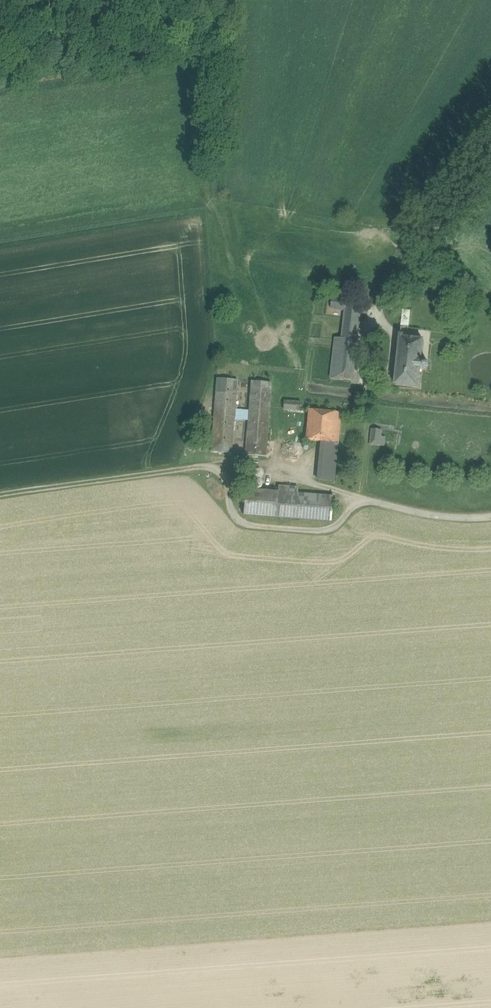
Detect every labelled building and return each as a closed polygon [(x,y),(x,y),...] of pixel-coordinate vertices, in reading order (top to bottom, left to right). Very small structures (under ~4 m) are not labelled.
[(358,337),(362,303),(333,298),(331,309),(343,311),(340,334),(358,337)] [(409,326),(411,311),(403,310),(401,325),(409,326)] [(327,378),(335,379),(340,334),(332,334),(327,378)] [(358,337),(340,334),(335,379),(353,381),(358,337)] [(404,336),(401,336),(395,385),(421,389),(421,383),(419,383),(420,369),(421,364),(424,341),(403,338),(404,336)] [(237,381),(217,379),(211,452),(231,454),(237,381)] [(271,383),(251,382),(246,455),(265,456),(271,383)] [(283,408),(300,409),(301,402),(284,401),(283,408)] [(235,409),(235,420),(248,419),(247,409),(235,409)] [(307,431),(306,440),(338,444),(341,413),(322,411),(310,410),(307,431)] [(382,430),(372,429),(370,445),(384,446),(385,441),(381,439),(382,430)] [(338,445),(323,443),(320,480),(334,482),(334,481),(338,445)] [(330,521),(333,496),(297,494),(278,492),(245,490),(243,515),(330,521)]
